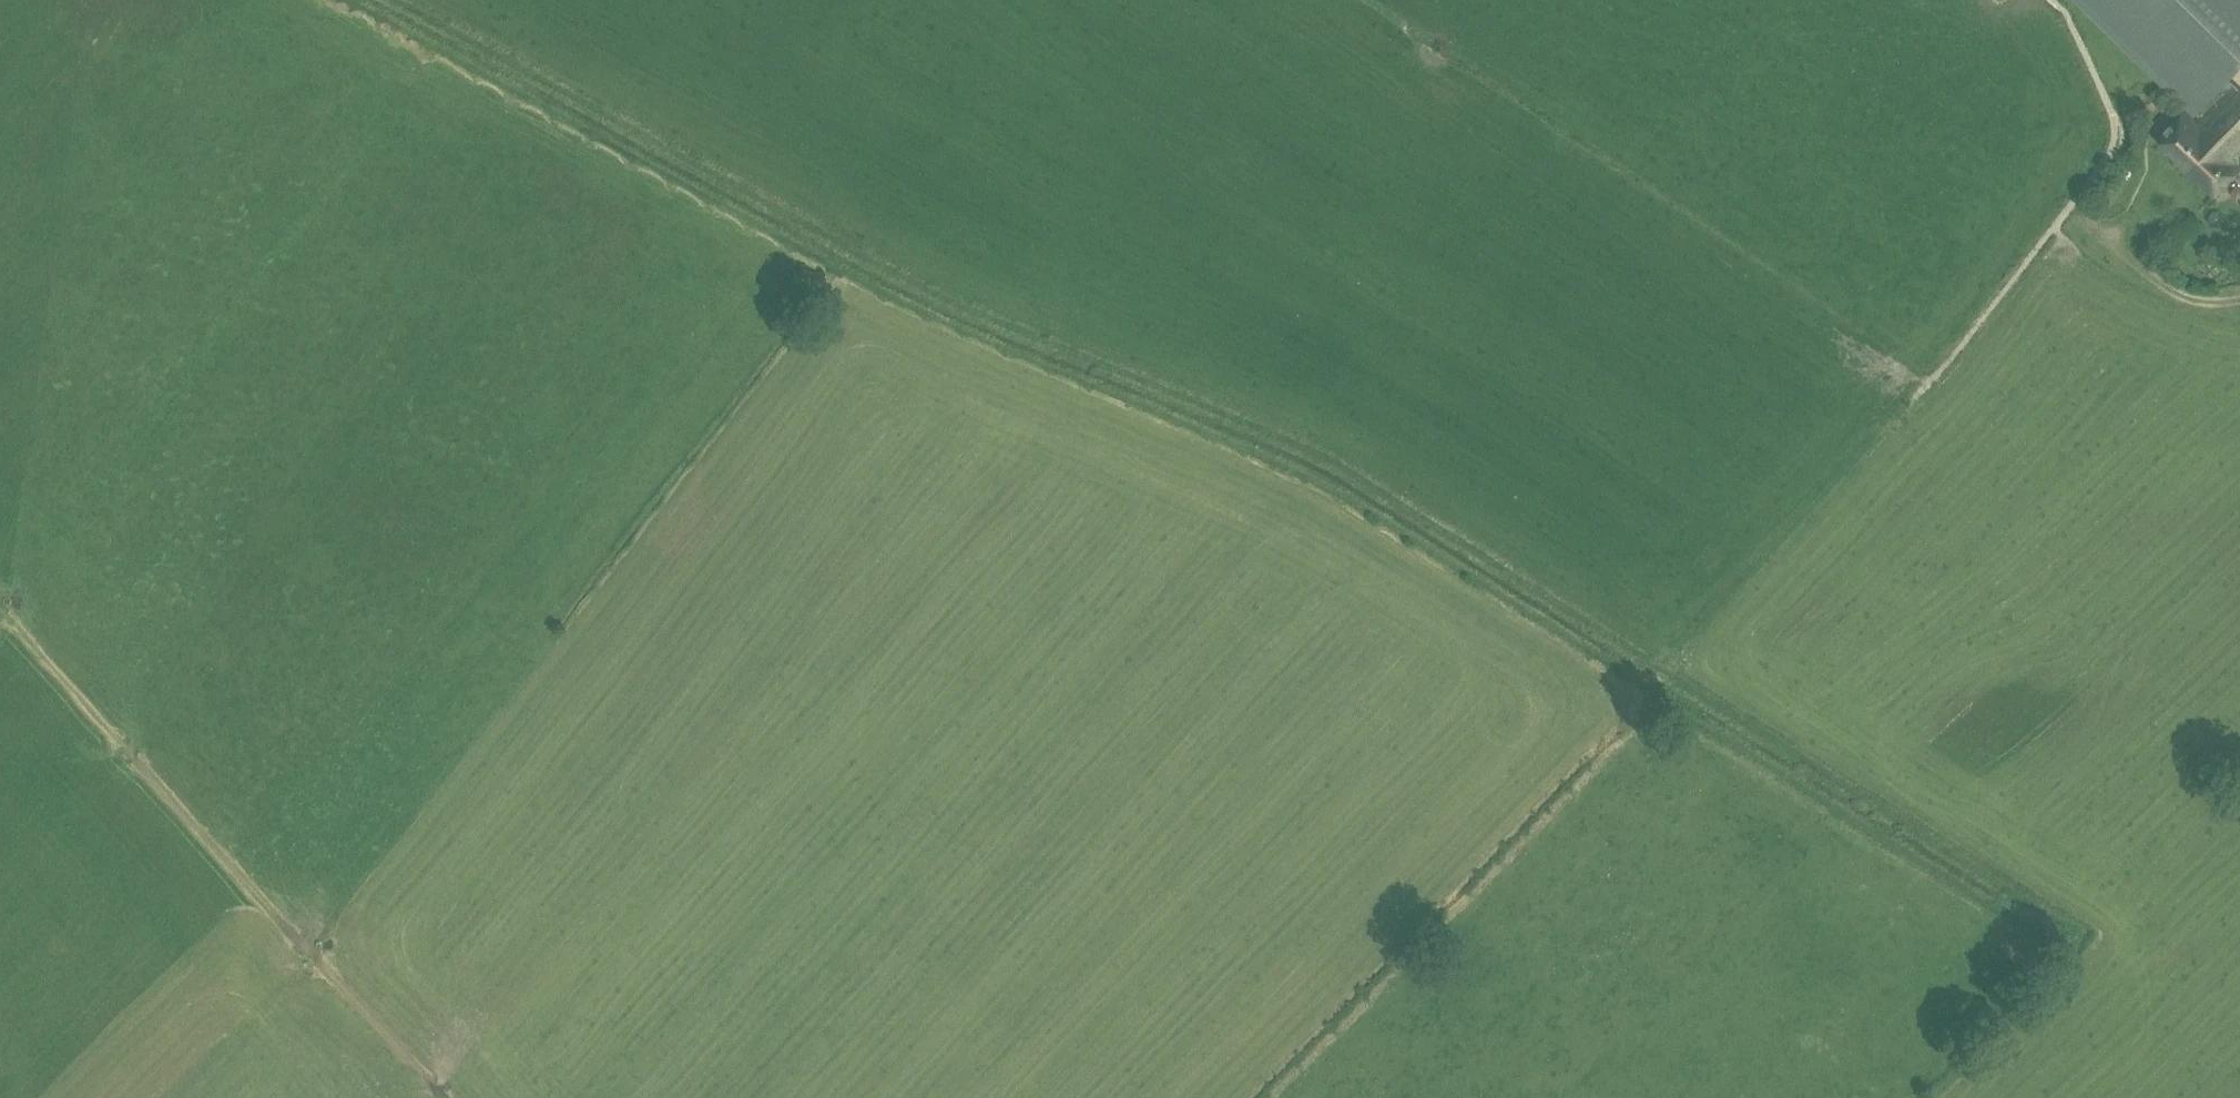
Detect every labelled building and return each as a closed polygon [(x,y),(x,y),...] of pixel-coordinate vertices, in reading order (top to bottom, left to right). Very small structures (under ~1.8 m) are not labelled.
[(2193,172),(2239,124),(2239,91),(2229,80),(2239,70),(2239,0),(2079,0),(2200,119),(2196,122),(2186,112),(2160,138),(2193,172)]
